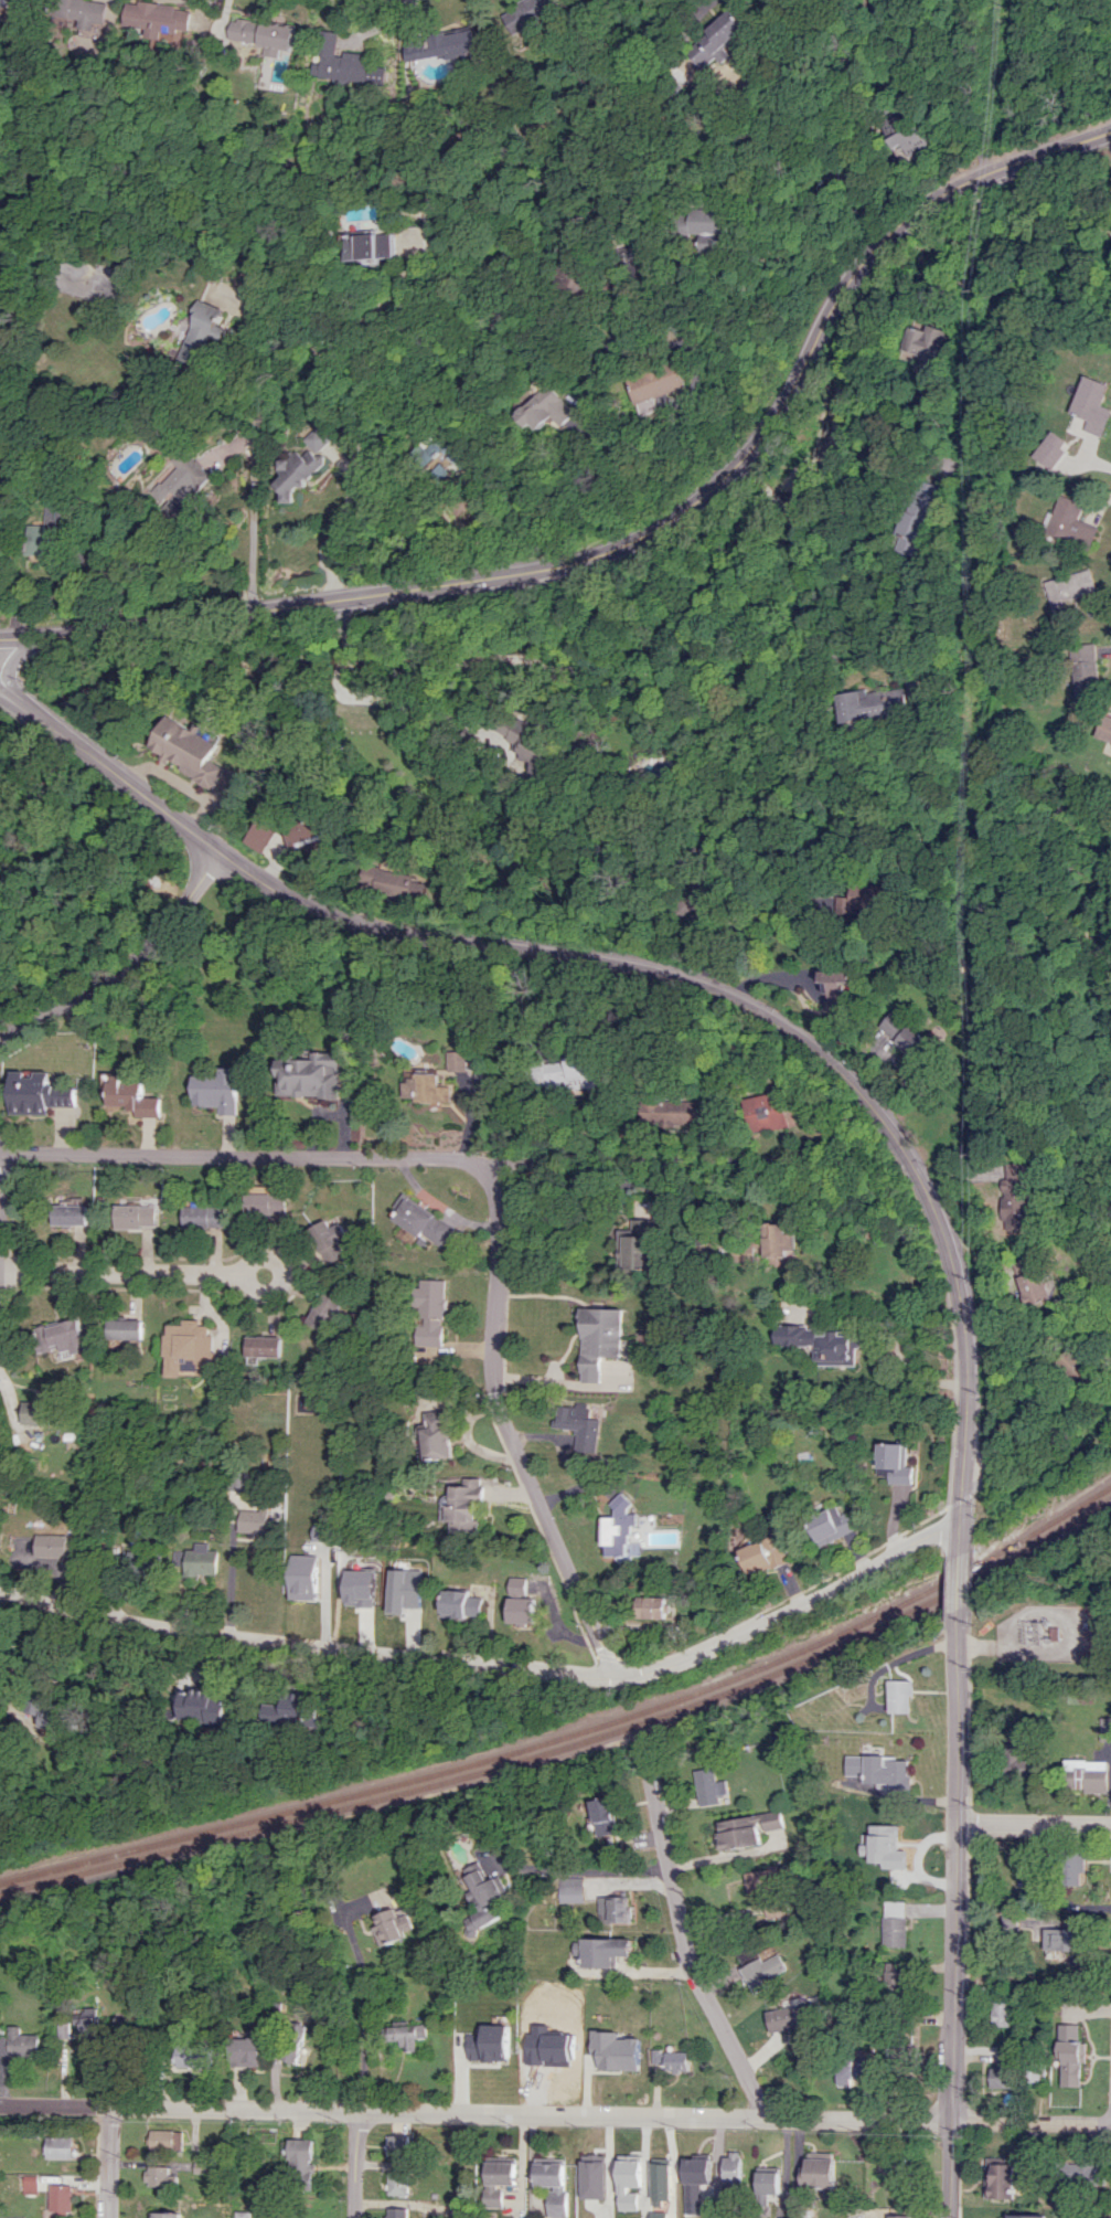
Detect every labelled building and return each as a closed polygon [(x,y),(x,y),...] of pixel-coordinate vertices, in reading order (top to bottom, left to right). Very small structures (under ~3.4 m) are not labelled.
[(126,0),(123,25),(146,28),(145,37),(159,39),(160,29),(188,33),(191,8),(126,0)] [(515,26),(558,11),(554,0),(524,0),(508,6),(515,26)] [(686,49),(701,67),(747,29),(732,11),(686,49)] [(230,39),(265,44),(264,56),(280,57),(281,51),(292,52),(295,26),(232,18),(230,39)] [(368,81),(370,54),(336,52),(338,31),(317,29),(314,77),(368,81)] [(409,64),(478,50),(474,29),(405,43),(409,64)] [(890,137),(896,151),(904,148),(909,158),(932,147),(921,123),(890,137)] [(720,211),(688,211),(689,234),(698,234),(698,243),(726,243),(725,225),(720,225),(720,211)] [(391,257),(390,232),(344,233),(345,259),(391,257)] [(220,310),(196,300),(178,343),(202,353),(220,310)] [(953,329),(935,325),(934,330),(915,325),(907,358),(925,362),(923,372),(942,376),(953,329)] [(635,403),(686,388),(678,362),(627,378),(635,403)] [(1110,419),(1110,408),(1105,405),(1110,390),(1110,383),(1091,375),(1076,414),(1091,419),(1087,430),(1104,437),(1110,419)] [(513,414),(533,432),(548,416),(561,428),(574,414),(541,384),(513,414)] [(328,439),(314,425),(300,439),(314,453),(328,439)] [(1074,444),(1058,430),(1037,454),(1053,468),(1074,444)] [(451,443),(434,434),(426,449),(415,444),(408,457),(436,472),(451,443)] [(212,475),(183,446),(170,460),(175,465),(151,491),(162,502),(170,494),(183,506),(212,475)] [(289,501),(322,462),(309,451),(303,457),(292,448),(275,468),(282,473),(272,486),(289,501)] [(897,549),(919,557),(946,486),(924,478),(897,549)] [(1079,519),(1085,503),(1062,494),(1047,534),(1089,549),(1098,526),(1079,519)] [(25,554),(62,555),(62,506),(46,506),(45,525),(26,525),(25,554)] [(1055,618),(1079,612),(1075,597),(1096,592),(1090,569),(1045,581),(1055,618)] [(1095,643),(1070,644),(1073,699),(1097,698),(1095,643)] [(909,713),(906,686),(845,694),(849,721),(909,713)] [(1101,714),(1094,738),(1110,743),(1110,717),(1101,714)] [(151,747),(163,754),(160,759),(213,788),(224,768),(210,760),(222,737),(199,724),(196,729),(169,715),(151,747)] [(543,722),(503,722),(503,750),(525,750),(524,761),(533,761),(533,777),(555,777),(555,738),(543,738),(543,722)] [(323,835),(315,816),(281,829),(290,851),(302,846),(301,844),(323,835)] [(260,852),(273,829),(254,819),(241,842),(260,852)] [(422,902),(427,878),(358,863),(353,887),(422,902)] [(823,970),(823,992),(829,992),(829,1005),(853,1005),(854,971),(823,970)] [(914,1060),(931,1043),(898,1008),(880,1025),(914,1060)] [(531,1092),(595,1087),(591,1046),(565,1048),(566,1062),(529,1064),(531,1092)] [(448,1071),(467,1071),(466,1051),(448,1051),(448,1071)] [(339,1097),(340,1052),(316,1052),(316,1058),(279,1058),(278,1096),(339,1097)] [(238,1068),(218,1067),(218,1075),(193,1075),(193,1106),(220,1106),(220,1114),(238,1114),(238,1068)] [(10,1114),(48,1115),(48,1107),(77,1107),(77,1086),(50,1086),(50,1072),(35,1072),(35,1076),(25,1076),(25,1071),(10,1071),(10,1114)] [(450,1102),(450,1085),(438,1085),(439,1074),(404,1073),(403,1101),(450,1102)] [(108,1107),(136,1108),(136,1117),(161,1118),(161,1097),(143,1097),(143,1086),(123,1086),(123,1075),(109,1074),(108,1107)] [(788,1125),(781,1091),(741,1098),(748,1133),(788,1125)] [(642,1122),(673,1121),(672,1100),(640,1101),(642,1122)] [(1025,1162),(1001,1163),(1003,1226),(1027,1225),(1025,1162)] [(286,1217),(287,1194),(245,1192),(244,1215),(286,1217)] [(453,1227),(403,1193),(394,1206),(398,1209),(391,1218),(438,1250),(453,1227)] [(87,1224),(87,1200),(54,1201),(54,1225),(87,1224)] [(141,1229),(142,1224),(156,1224),(157,1205),(115,1204),(115,1229),(141,1229)] [(184,1227),(227,1226),(226,1206),(183,1207),(184,1227)] [(338,1243),(348,1237),(339,1222),(330,1227),(325,1219),(308,1229),(328,1264),(345,1254),(338,1243)] [(651,1270),(652,1219),(629,1219),(629,1230),(616,1230),(615,1251),(616,1251),(615,1269),(651,1270)] [(794,1233),(785,1233),(785,1223),(764,1223),(765,1257),(795,1256),(794,1233)] [(1047,1296),(1039,1268),(1030,1271),(1026,1257),(1008,1262),(1021,1304),(1047,1296)] [(442,1346),(443,1279),(418,1279),(417,1346),(442,1346)] [(341,1301),(323,1292),(308,1322),(326,1331),(341,1301)] [(621,1309),(582,1308),(580,1382),(601,1382),(602,1357),(620,1357),(621,1309)] [(39,1352),(61,1347),(63,1357),(87,1351),(79,1317),(33,1327),(39,1352)] [(143,1319),(109,1319),(109,1339),(143,1340),(143,1319)] [(168,1324),(166,1376),(182,1376),(182,1372),(215,1373),(216,1335),(210,1335),(210,1325),(202,1325),(202,1319),(184,1319),(184,1325),(168,1324)] [(856,1366),(857,1335),(841,1335),(841,1330),(827,1330),(828,1328),(775,1327),(774,1345),(816,1346),(815,1365),(856,1366)] [(283,1337),(249,1336),(248,1356),(282,1357),(283,1337)] [(23,1424),(50,1424),(50,1401),(24,1401),(23,1424)] [(601,1419),(588,1418),(589,1403),(576,1402),(576,1407),(557,1405),(555,1427),(577,1429),(575,1450),(599,1452),(601,1419)] [(421,1413),(426,1460),(453,1457),(448,1410),(421,1413)] [(877,1475),(890,1475),(890,1483),(914,1484),(914,1466),(905,1466),(906,1443),(878,1442),(877,1475)] [(477,1532),(476,1504),(482,1504),(481,1477),(461,1477),(461,1485),(450,1486),(451,1505),(446,1506),(447,1522),(451,1522),(451,1533),(477,1532)] [(607,1516),(607,1555),(632,1555),(632,1526),(639,1526),(639,1513),(631,1513),(631,1497),(616,1497),(616,1516),(607,1516)] [(849,1511),(840,1515),(836,1506),(808,1520),(822,1547),(858,1529),(849,1511)] [(269,1533),(269,1511),(243,1510),(243,1532),(269,1533)] [(69,1558),(70,1535),(39,1534),(38,1557),(69,1558)] [(741,1549),(765,1539),(771,1538),(776,1548),(783,1543),(791,1559),(776,1568),(775,1566),(767,1570),(769,1574),(762,1578),(758,1571),(752,1573),(741,1549)] [(221,1575),(221,1550),(211,1550),(211,1542),(197,1542),(197,1550),(177,1549),(177,1567),(188,1568),(188,1575),(221,1575)] [(164,1572),(164,1551),(124,1553),(125,1574),(164,1572)] [(319,1599),(320,1555),(293,1554),(292,1599),(319,1599)] [(405,1613),(405,1607),(420,1608),(421,1570),(390,1569),(389,1612),(405,1613)] [(507,1623),(533,1623),(534,1597),(525,1597),(525,1577),(509,1577),(507,1623)] [(441,1615),(480,1619),(482,1597),(469,1596),(470,1591),(444,1589),(441,1615)] [(667,1596),(638,1597),(638,1618),(667,1618),(667,1596)] [(889,1712),(912,1713),(913,1680),(890,1680),(889,1712)] [(213,1691),(177,1689),(175,1721),(223,1724),(225,1697),(213,1696),(213,1691)] [(307,1723),(307,1693),(284,1693),(284,1704),(262,1704),(262,1723),(307,1723)] [(33,1712),(41,1713),(41,1728),(65,1728),(66,1703),(33,1701),(33,1712)] [(1110,1740),(1110,1717),(1101,1717),(1101,1741),(1110,1740)] [(1030,1758),(1022,1758),(1022,1743),(1006,1743),(1005,1777),(1029,1778),(1030,1758)] [(845,1775),(865,1775),(864,1783),(889,1783),(889,1792),(910,1793),(911,1757),(845,1755),(845,1775)] [(1108,1790),(1108,1759),(1066,1760),(1066,1791),(1108,1790)] [(696,1770),(699,1806),(720,1804),(719,1794),(728,1794),(726,1780),(716,1781),(715,1768),(696,1770)] [(615,1834),(611,1797),(590,1799),(593,1836),(615,1834)] [(718,1820),(722,1850),(762,1845),(760,1831),(784,1828),(782,1811),(718,1820)] [(907,1872),(908,1833),(886,1833),(885,1872),(907,1872)] [(1084,1873),(1085,1852),(1066,1852),(1066,1885),(1080,1885),(1080,1873),(1084,1873)] [(509,1914),(492,1878),(485,1881),(478,1867),(462,1874),(479,1911),(459,1921),(465,1934),(509,1914)] [(743,1889),(775,1891),(776,1871),(744,1869),(743,1889)] [(581,1902),(580,1876),(555,1877),(556,1903),(581,1902)] [(629,1921),(629,1906),(624,1906),(624,1897),(595,1897),(596,1922),(629,1921)] [(906,1901),(883,1901),(883,1947),(905,1947),(906,1901)] [(379,1943),(413,1933),(407,1913),(396,1917),(394,1908),(374,1914),(377,1925),(373,1926),(379,1943)] [(1042,1950),(1079,1951),(1079,1929),(1043,1928),(1042,1950)] [(611,1956),(629,1957),(630,1939),(579,1937),(578,1967),(611,1968),(611,1956)] [(763,1961),(759,1955),(739,1966),(754,1993),(775,1981),(772,1977),(787,1968),(778,1953),(763,1961)] [(904,1991),(905,1963),(886,1962),(885,1990),(904,1991)] [(991,2025),(1009,2026),(1010,2000),(992,1999),(991,2025)] [(770,2033),(813,2024),(809,2002),(766,2011),(770,2033)] [(95,2038),(95,2007),(73,2008),(74,2039),(95,2038)] [(1082,2086),(1082,2042),(1077,2042),(1078,2024),(1059,2023),(1058,2086),(1082,2086)] [(468,2060),(508,2061),(509,2025),(484,2024),(483,2037),(469,2037),(468,2060)] [(39,2056),(39,2034),(21,2034),(21,2026),(9,2025),(9,2034),(0,2034),(0,2055),(39,2056)] [(417,2051),(417,2036),(427,2036),(427,2025),(383,2026),(383,2041),(400,2041),(400,2052),(417,2051)] [(589,2055),(597,2055),(597,2070),(638,2071),(638,2038),(616,2038),(617,2031),(590,2030),(589,2055)] [(275,2057),(294,2064),(303,2041),(284,2034),(275,2057)] [(260,2037),(235,2037),(236,2064),(260,2063),(260,2037)] [(527,2062),(542,2062),(541,2070),(565,2070),(566,2050),(535,2049),(535,2039),(527,2039),(527,2062)] [(175,2067),(209,2068),(210,2046),(175,2044),(175,2067)] [(664,2064),(664,2072),(687,2072),(688,2052),(672,2051),(672,2046),(665,2045),(665,2050),(651,2049),(651,2063),(664,2064)] [(872,2057),(837,2057),(837,2086),(850,2086),(851,2077),(872,2078),(872,2057)] [(991,2087),(1010,2087),(1009,2066),(990,2067),(991,2087)] [(148,2150),(182,2150),(182,2131),(148,2130),(148,2150)] [(386,2135),(386,2156),(410,2155),(409,2135),(386,2135)] [(75,2137),(47,2136),(47,2158),(74,2158),(75,2137)] [(313,2139),(289,2139),(288,2173),(300,2173),(299,2186),(312,2186),(313,2139)] [(741,2183),(742,2153),(724,2153),(723,2182),(741,2183)] [(986,2199),(1015,2198),(1014,2163),(1005,2163),(1005,2157),(985,2157),(986,2199)] [(549,2217),(565,2217),(565,2158),(535,2158),(535,2186),(549,2186),(549,2217)] [(711,2184),(711,2158),(685,2158),(683,2215),(700,2215),(701,2183),(711,2184)] [(833,2189),(834,2159),(807,2158),(807,2167),(800,2167),(800,2187),(833,2189)] [(641,2160),(617,2159),(616,2210),(636,2210),(636,2193),(627,2192),(627,2186),(641,2187),(641,2160)] [(670,2200),(671,2160),(652,2160),(651,2206),(661,2206),(661,2200),(670,2200)] [(516,2162),(485,2161),(485,2207),(501,2207),(501,2185),(516,2185),(516,2162)] [(1104,2185),(1105,2164),(1065,2162),(1064,2183),(1104,2185)] [(170,2166),(145,2166),(145,2186),(177,2187),(177,2174),(170,2174),(170,2166)] [(780,2166),(758,2166),(759,2205),(769,2205),(769,2193),(780,2193),(780,2166)] [(389,2173),(388,2195),(408,2196),(409,2174),(389,2173)] [(73,2185),(51,2184),(51,2210),(59,2210),(59,2216),(72,2216),(73,2185)] [(388,2207),(388,2217),(407,2217),(407,2207),(388,2207)]
